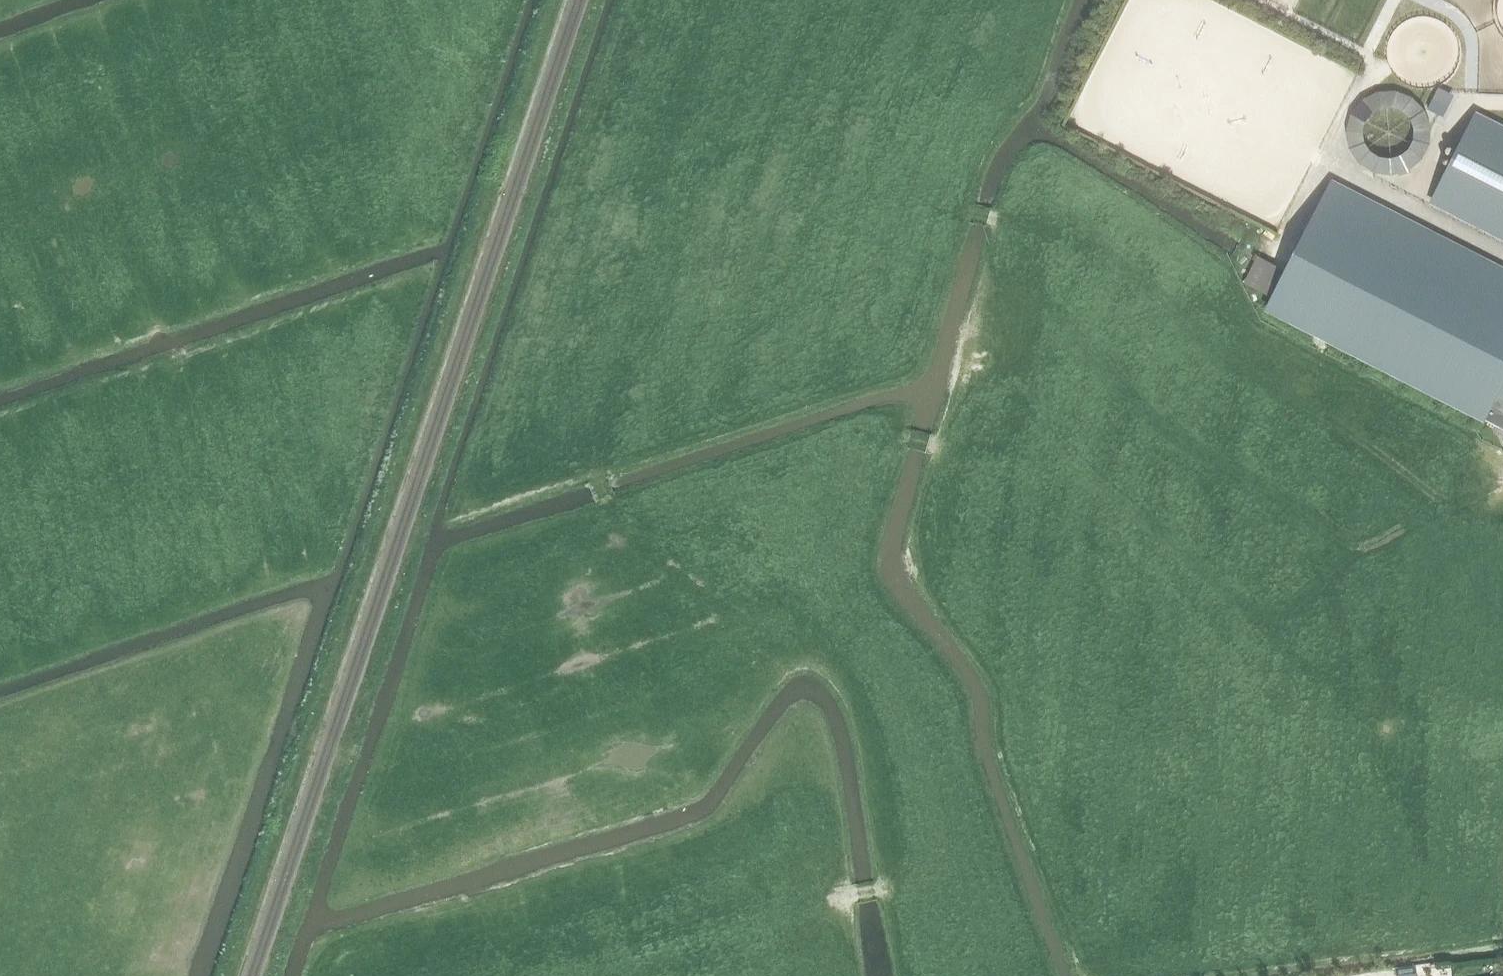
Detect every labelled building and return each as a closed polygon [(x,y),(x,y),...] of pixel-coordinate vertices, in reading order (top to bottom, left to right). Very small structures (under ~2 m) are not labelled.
[(1427,109),(1439,115),(1450,93),(1438,87),(1427,109)] [(1475,116),(1432,199),(1502,235),(1502,130),(1475,116)] [(1331,183),(1267,308),(1502,428),(1502,271),(1331,183)]
